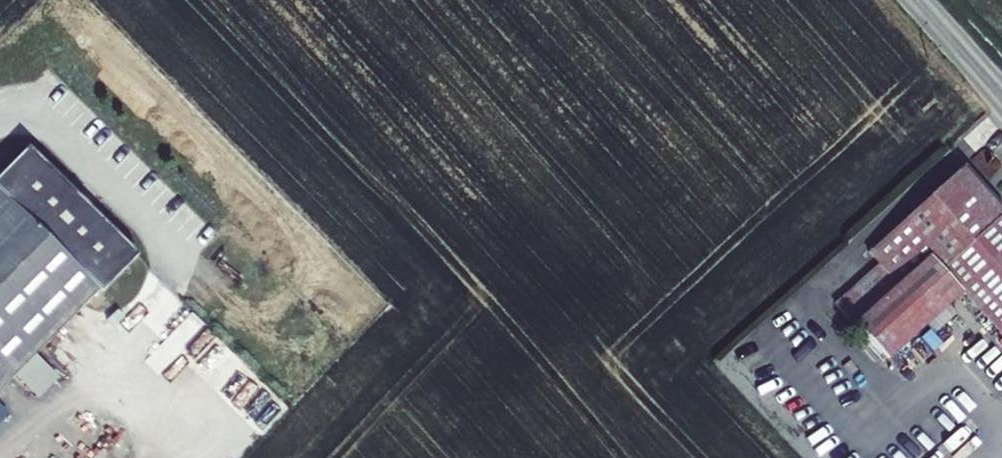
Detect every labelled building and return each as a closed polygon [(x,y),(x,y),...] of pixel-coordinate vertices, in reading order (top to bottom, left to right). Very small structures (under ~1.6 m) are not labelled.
[(107,307),(110,309),(146,271),(38,161),(1,199),(3,201),(0,204),(0,412),(107,307)] [(1001,217),(1001,210),(963,168),(868,253),(879,266),(835,305),(885,360),(961,293),(1001,338),(1001,219),(1001,218),(1001,217)]
